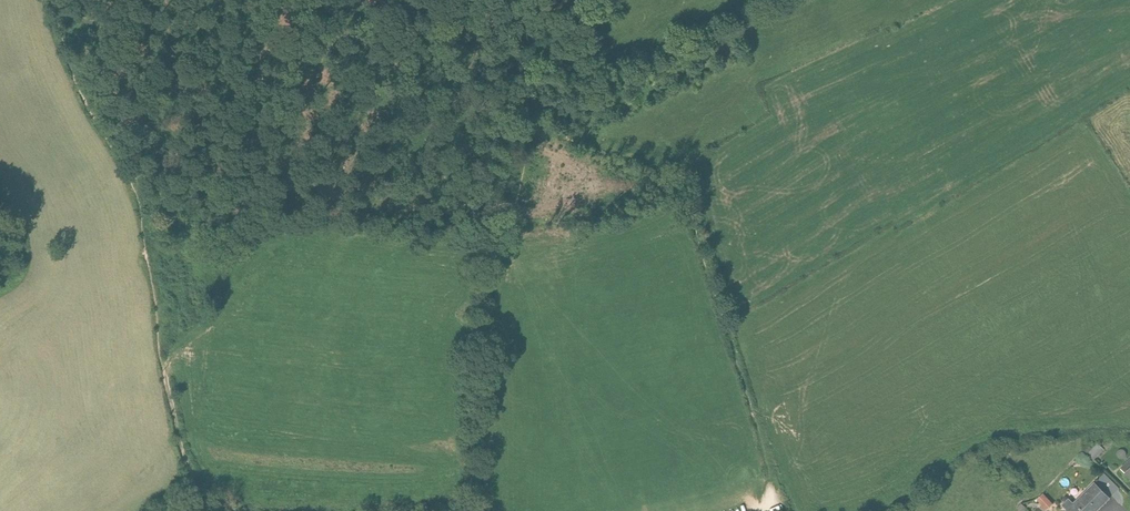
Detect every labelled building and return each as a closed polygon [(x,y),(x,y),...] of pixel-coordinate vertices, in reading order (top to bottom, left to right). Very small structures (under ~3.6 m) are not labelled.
[(1104,444),(1097,451),(1101,455),(1108,448),(1104,444)] [(1083,452),(1078,457),(1087,466),(1098,455),(1092,449),(1086,454),(1083,452)] [(1113,456),(1111,459),(1111,461),(1112,463),(1116,465),(1118,464),(1120,463),(1120,461),(1120,458),(1119,456),(1115,455),(1113,456)] [(1114,474),(1129,490),(1129,465),(1127,462),(1114,474)] [(1100,497),(1105,502),(1113,495),(1098,480),(1089,489),(1099,499),(1100,497)] [(1089,489),(1088,488),(1067,509),(1062,505),(1055,510),(1097,510),(1105,502),(1100,497),(1099,499),(1089,489)] [(1029,506),(1034,510),(1046,510),(1036,500),(1029,506)]
